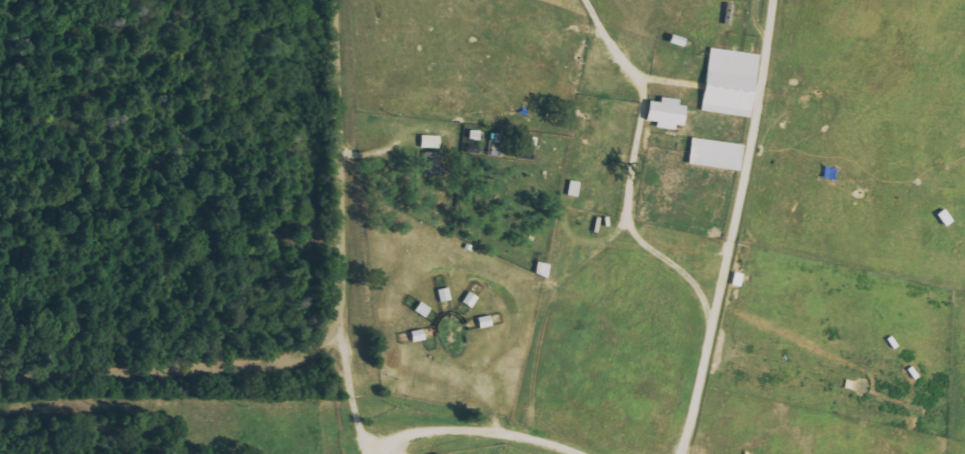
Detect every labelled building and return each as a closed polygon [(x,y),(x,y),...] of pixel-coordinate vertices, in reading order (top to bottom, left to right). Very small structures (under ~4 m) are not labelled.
[(721,25),(728,26),(731,6),(724,5),(721,25)] [(756,55),(707,49),(699,112),(748,118),(756,55)] [(679,130),(682,102),(657,100),(657,103),(644,102),(642,121),(653,122),(653,127),(679,130)] [(466,140),(476,140),(476,132),(466,131),(466,140)] [(438,137),(419,136),(419,148),(438,149),(438,137)] [(686,166),(738,171),(741,144),(689,139),(686,166)] [(565,196),(574,197),(576,183),(567,182),(565,196)] [(950,222),(943,210),(935,214),(943,226),(950,222)] [(532,276),(544,278),(546,265),(534,264),(532,276)] [(739,287),(741,275),(732,274),(730,286),(739,287)] [(449,301),(446,288),(436,290),(438,303),(449,301)] [(460,303),(469,308),(475,299),(467,293),(460,303)] [(412,311),(422,318),(428,309),(417,302),(412,311)] [(476,328),(488,327),(487,317),(475,318),(476,328)] [(410,343),(422,340),(420,330),(408,332),(410,343)]
